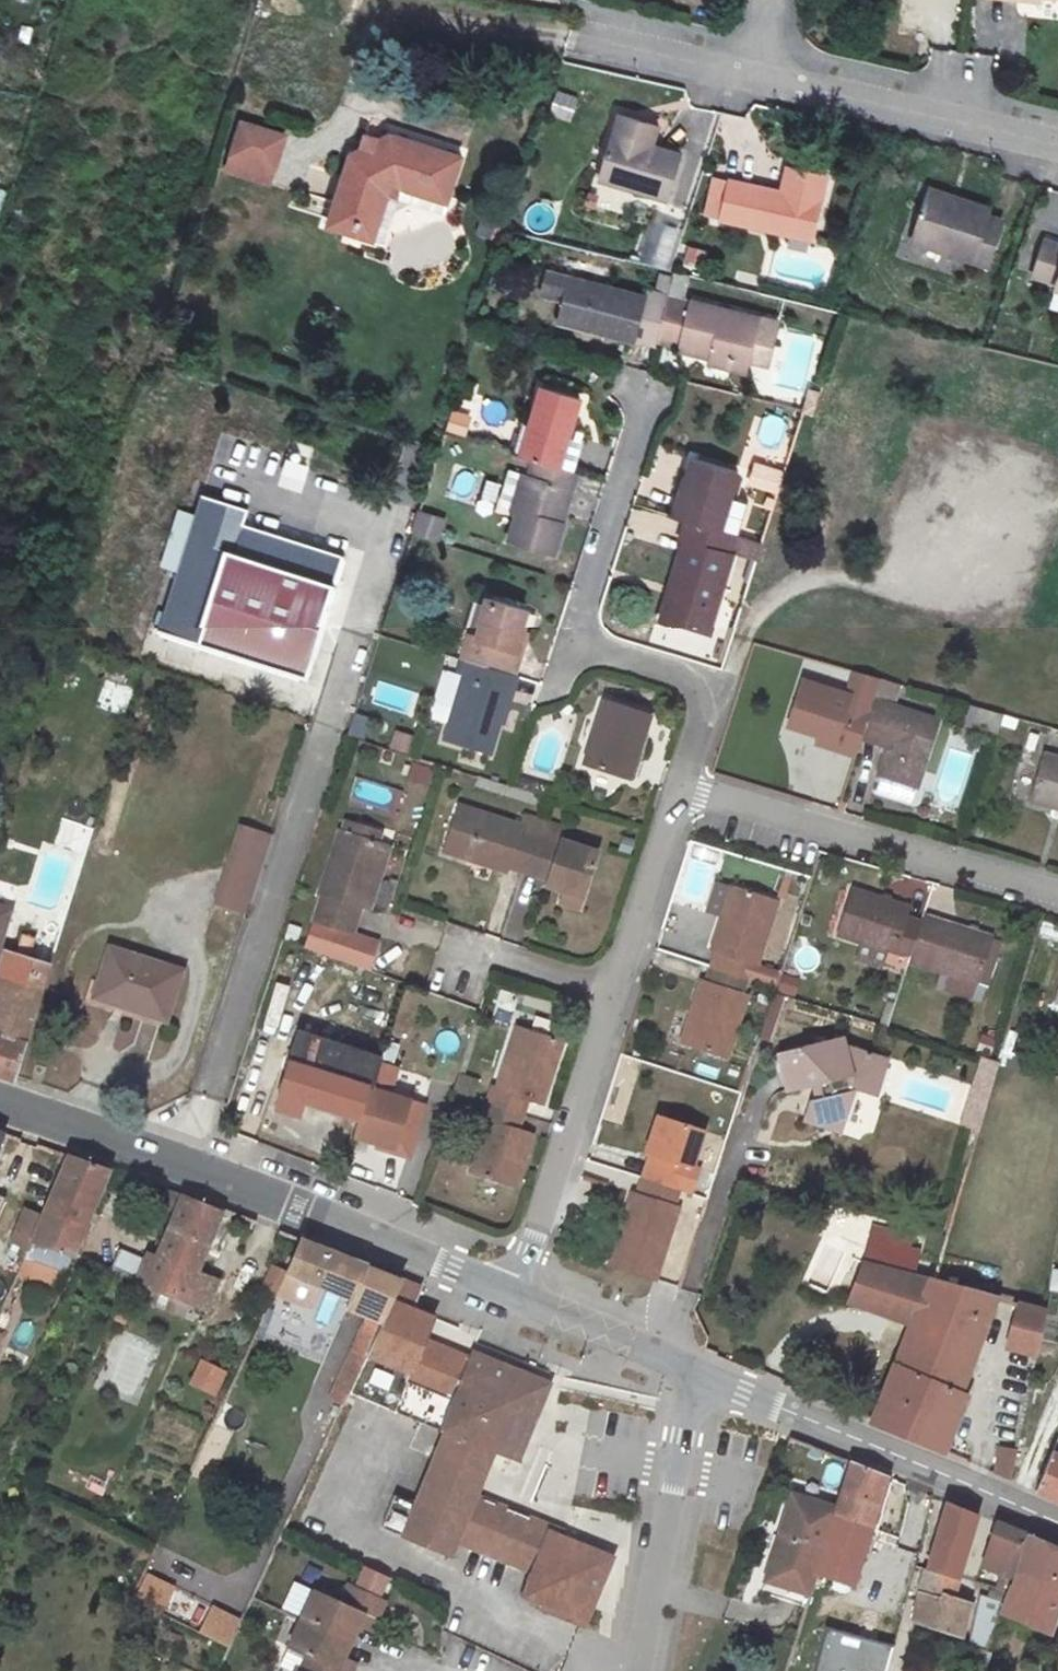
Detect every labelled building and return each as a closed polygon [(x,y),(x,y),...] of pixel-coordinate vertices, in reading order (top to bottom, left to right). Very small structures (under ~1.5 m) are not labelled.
[(611,130),(606,149),(647,159),(652,140),(611,130)] [(278,147),(238,135),(223,182),(264,195),(278,147)] [(385,145),(383,154),(361,147),(354,169),(345,166),(322,238),(353,246),(357,231),(373,236),(382,206),(392,208),(395,198),(442,212),(456,168),(385,145)] [(647,159),(606,149),(594,193),(660,211),(673,165),(647,159)] [(778,198),(729,186),(720,226),(808,246),(822,184),(784,176),(778,198)] [(927,191),(924,200),(971,211),(973,200),(927,191)] [(439,223),(442,212),(395,198),(392,208),(439,223)] [(988,215),(971,211),(924,200),(917,244),(981,257),(988,215)] [(382,206),(373,236),(357,231),(353,246),(378,254),(392,208),(382,206)] [(1037,250),(1029,283),(1054,289),(1052,297),(1057,298),(1057,274),(1052,272),(1055,254),(1037,250)] [(654,345),(664,300),(641,294),(640,300),(565,282),(554,325),(629,345),(630,342),(653,348),(654,345)] [(756,323),(664,300),(654,345),(707,357),(746,367),(756,323)] [(746,367),(707,357),(703,368),(743,378),(746,367)] [(518,427),(508,460),(530,465),(559,474),(570,443),(570,442),(563,439),(573,403),(536,392),(525,430),(518,427)] [(468,435),(470,412),(449,410),(447,433),(468,435)] [(175,568),(217,433),(206,429),(181,513),(174,512),(157,563),(175,568)] [(270,448),(217,432),(217,433),(175,568),(155,632),(302,678),(339,558),(288,541),(280,567),(253,558),(228,550),(236,526),(240,511),(249,514),(256,492),(269,450),(270,448)] [(579,446),(570,443),(559,474),(570,476),(579,446)] [(570,476),(559,474),(530,465),(525,481),(521,498),(513,495),(507,516),(513,519),(506,543),(549,556),(558,526),(550,523),(554,510),(562,512),(573,478),(570,476)] [(673,496),(665,520),(681,525),(721,537),(722,533),(731,501),(738,478),(695,466),(685,499),(673,496)] [(507,469),(498,505),(509,508),(518,472),(507,469)] [(749,486),(777,495),(782,478),(754,469),(749,486)] [(521,498),(525,481),(517,479),(513,495),(521,498)] [(749,506),(731,501),(722,533),(739,538),(749,506)] [(418,509),(411,533),(440,542),(447,519),(418,509)] [(550,523),(558,526),(562,512),(554,510),(550,523)] [(721,537),(681,525),(676,545),(681,548),(669,591),(675,593),(665,629),(707,642),(730,560),(727,559),(733,540),(721,537)] [(261,534),(236,526),(228,550),(253,558),(261,534)] [(261,534),(253,558),(280,567),(288,541),(261,534)] [(730,560),(754,566),(760,547),(733,540),(727,559),(730,560)] [(675,593),(669,591),(658,628),(665,629),(675,593)] [(468,635),(460,658),(466,659),(510,673),(512,673),(520,648),(512,646),(518,627),(524,606),(487,594),(473,636),(468,635)] [(526,628),(518,627),(512,646),(520,648),(526,628)] [(510,673),(466,659),(442,735),(486,749),(510,673)] [(893,706),(900,685),(878,678),(872,699),(893,706)] [(840,738),(836,749),(854,754),(860,736),(868,712),(850,707),(854,695),(801,680),(787,723),(840,738)] [(893,706),(872,699),(868,712),(860,736),(885,743),(876,772),(890,776),(914,784),(934,718),(893,706)] [(646,716),(604,701),(582,764),(631,781),(641,751),(635,749),(646,716)] [(976,705),(971,721),(997,728),(1002,712),(976,705)] [(840,738),(787,723),(785,732),(836,749),(840,738)] [(389,749),(408,753),(412,734),(393,729),(389,749)] [(1043,752),(1030,799),(1057,807),(1057,756),(1043,752)] [(406,780),(427,787),(433,768),(412,761),(406,780)] [(907,802),(914,784),(890,776),(884,794),(907,802)] [(535,793),(543,795),(545,786),(516,777),(514,786),(535,793)] [(522,869),(539,818),(520,812),(516,825),(454,806),(440,851),(502,870),(504,864),(522,869)] [(346,817),(342,829),(374,839),(378,828),(346,817)] [(561,825),(539,818),(522,869),(544,877),(540,885),(560,891),(579,898),(594,851),(557,839),(561,825)] [(242,912),(267,834),(243,826),(218,904),(242,912)] [(342,829),(339,828),(317,890),(322,892),(313,919),(348,930),(357,903),(361,904),(382,841),(374,839),(342,829)] [(272,836),(267,834),(242,912),(247,914),(272,836)] [(389,844),(382,841),(361,904),(368,906),(389,844)] [(716,946),(709,966),(740,977),(747,955),(753,957),(773,896),(730,883),(711,944),(716,946)] [(579,898),(560,891),(557,905),(576,910),(579,898)] [(912,958),(923,925),(907,920),(910,910),(855,891),(840,935),(865,943),(891,951),(912,958)] [(0,905),(0,920),(5,922),(10,908),(0,905)] [(974,1002),(979,986),(993,940),(940,922),(939,926),(924,921),(923,925),(912,958),(910,964),(943,974),(938,990),(974,1002)] [(52,962),(34,957),(40,937),(24,932),(18,954),(15,953),(0,1001),(0,1076),(16,1081),(52,962)] [(1006,945),(993,940),(979,986),(992,990),(1006,945)] [(891,951),(865,943),(859,960),(885,967),(891,951)] [(180,969),(109,947),(93,998),(164,1020),(180,969)] [(740,977),(709,966),(703,986),(697,984),(676,1048),(721,1062),(740,997),(734,996),(740,977)] [(490,1084),(484,1101),(523,1114),(523,1113),(528,1097),(542,1101),(561,1038),(517,1025),(497,1086),(490,1084)] [(374,1061),(375,1057),(300,1033),(276,1106),(299,1113),(301,1104),(357,1118),(374,1061)] [(849,1039),(782,1056),(792,1094),(832,1085),(835,1097),(818,1101),(812,1124),(851,1135),(862,1091),(884,1097),(894,1058),(849,1046),(849,1039)] [(978,1130),(999,1061),(979,1055),(958,1124),(978,1130)] [(357,1118),(351,1136),(378,1143),(380,1139),(394,1142),(393,1148),(408,1152),(422,1104),(387,1093),(395,1067),(374,1061),(357,1118)] [(523,1114),(484,1101),(479,1118),(485,1121),(469,1170),(515,1185),(531,1133),(518,1130),(523,1114)] [(646,1150),(637,1174),(671,1185),(679,1159),(685,1160),(697,1126),(652,1111),(640,1148),(646,1150)] [(109,1169),(67,1154),(48,1196),(89,1211),(90,1211),(109,1169)] [(679,1159),(671,1185),(684,1190),(694,1164),(685,1160),(679,1159)] [(671,1185),(637,1174),(632,1192),(626,1189),(602,1264),(647,1278),(671,1204),(666,1203),(671,1185)] [(176,1213),(183,1195),(184,1193),(164,1187),(156,1206),(176,1213)] [(219,1208),(183,1195),(176,1213),(164,1239),(157,1259),(145,1255),(143,1261),(135,1282),(184,1299),(196,1270),(199,1263),(204,1265),(207,1255),(217,1259),(223,1242),(208,1237),(219,1208)] [(48,1196),(43,1210),(31,1236),(70,1254),(90,1211),(89,1211),(48,1196)] [(43,1210),(24,1204),(8,1244),(25,1249),(31,1236),(43,1210)] [(399,1280),(299,1239),(280,1279),(290,1284),(280,1307),(282,1309),(305,1319),(316,1295),(346,1309),(342,1319),(360,1329),(328,1399),(341,1405),(349,1387),(365,1352),(399,1280)] [(877,1245),(870,1261),(935,1278),(941,1262),(877,1245)] [(135,1282),(143,1261),(116,1252),(108,1271),(135,1282)] [(962,1286),(935,1278),(870,1261),(850,1307),(912,1323),(872,1423),(908,1437),(962,1286)] [(1050,1292),(1057,1293),(1057,1269),(1051,1269),(1050,1292)] [(196,1270),(184,1299),(203,1306),(215,1278),(196,1270)] [(278,1279),(279,1277),(268,1272),(256,1299),(267,1303),(267,1302),(278,1279)] [(290,1284),(280,1279),(278,1279),(267,1302),(280,1307),(290,1284)] [(419,1288),(399,1280),(365,1352),(407,1370),(404,1378),(411,1381),(398,1408),(444,1428),(413,1498),(392,1489),(378,1521),(448,1550),(454,1535),(474,1491),(491,1449),(511,1457),(517,1443),(516,1442),(542,1384),(470,1353),(468,1357),(424,1337),(432,1318),(410,1309),(419,1288)] [(994,1294),(962,1286),(908,1437),(944,1452),(968,1392),(961,1389),(994,1294)] [(1046,1307),(1044,1307),(1024,1302),(1008,1346),(1037,1354),(1046,1307)] [(365,1352),(349,1387),(398,1408),(411,1381),(404,1378),(407,1370),(365,1352)] [(216,1396),(228,1370),(200,1357),(188,1384),(216,1396)] [(1012,1480),(1017,1451),(998,1450),(995,1473),(1012,1480)] [(1053,1452),(1035,1490),(1057,1499),(1057,1454),(1053,1452)] [(849,1462),(834,1509),(833,1516),(869,1528),(886,1477),(849,1462)] [(474,1491),(454,1535),(469,1541),(483,1506),(486,1496),(474,1491)] [(933,1497),(919,1491),(911,1516),(927,1522),(933,1497)] [(833,1516),(834,1509),(791,1495),(759,1592),(803,1607),(815,1570),(833,1516)] [(486,1496),(483,1506),(469,1541),(530,1568),(521,1592),(544,1601),(542,1608),(580,1622),(605,1557),(545,1533),(548,1523),(486,1496)] [(945,1502),(924,1569),(957,1577),(976,1515),(945,1502)] [(833,1516),(815,1570),(853,1582),(869,1528),(833,1516)] [(548,1523),(545,1533),(559,1538),(562,1529),(548,1523)] [(1023,1534),(996,1523),(981,1569),(1010,1576),(1023,1534)] [(1010,1590),(994,1628),(1043,1648),(1057,1606),(1057,1549),(1028,1536),(1010,1590)] [(364,1565),(353,1588),(377,1599),(388,1576),(364,1565)] [(924,1569),(923,1574),(919,1587),(916,1595),(912,1620),(959,1637),(968,1607),(950,1600),(957,1577),(924,1569)] [(164,1612),(175,1583),(144,1571),(133,1600),(164,1612)] [(313,1592),(295,1583),(282,1609),(301,1618),(313,1592)] [(313,1592),(301,1618),(349,1640),(357,1624),(361,1613),(374,1619),(383,1601),(377,1599),(353,1588),(345,1585),(337,1603),(313,1592)] [(181,1594),(175,1616),(196,1622),(203,1601),(181,1594)] [(967,1642),(987,1647),(998,1600),(979,1595),(967,1642)] [(231,1646),(241,1616),(208,1605),(198,1635),(231,1646)] [(369,1630),(374,1619),(361,1613),(357,1624),(369,1630)] [(869,1650),(880,1617),(866,1613),(855,1645),(869,1650)] [(301,1618),(289,1645),(309,1654),(301,1670),(346,1670),(337,1667),(342,1655),(349,1640),(301,1618)] [(970,1647),(948,1639),(942,1655),(966,1663),(970,1647)] [(342,1655),(337,1667),(346,1670),(351,1670),(355,1661),(342,1655)]
